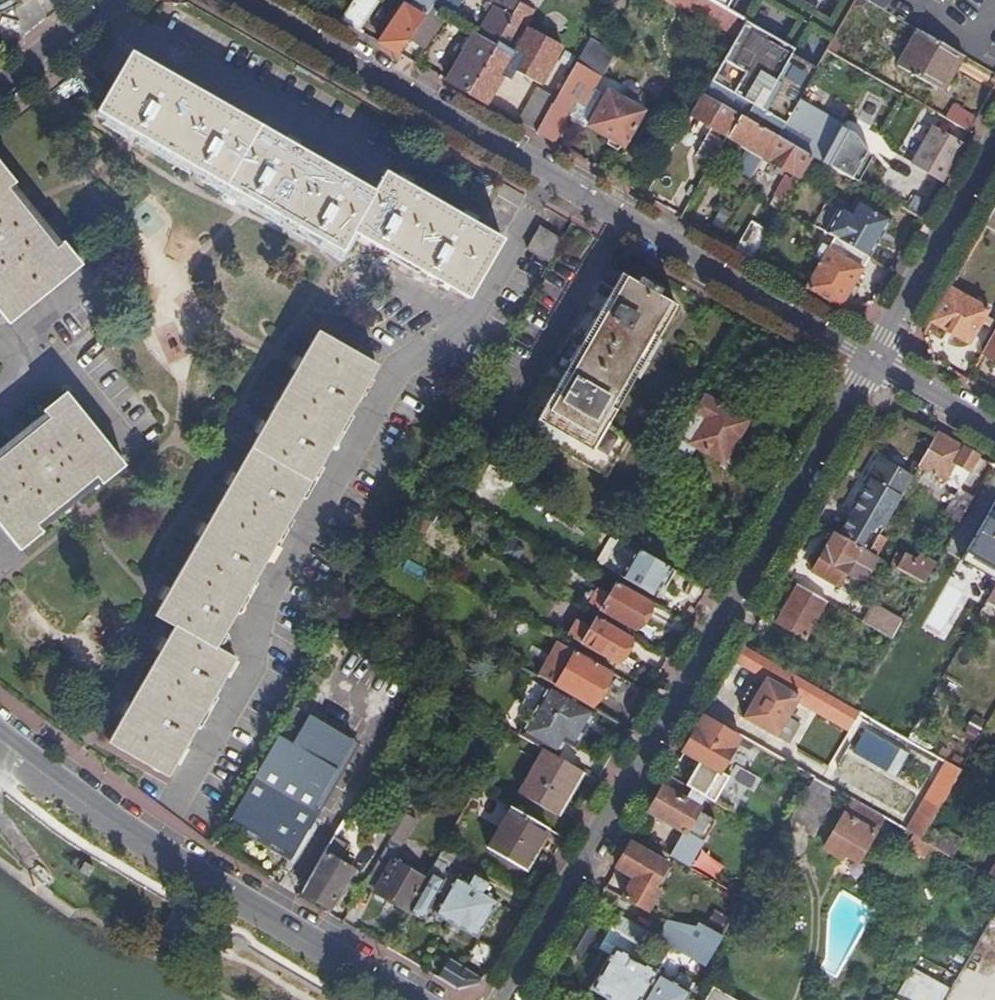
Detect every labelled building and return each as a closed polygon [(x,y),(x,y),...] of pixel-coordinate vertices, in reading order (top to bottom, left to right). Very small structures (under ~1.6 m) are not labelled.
[(359,33),(379,4),(374,0),(355,0),(340,22),(359,33)] [(398,55),(408,40),(435,1),(436,0),(417,0),(410,10),(404,7),(379,44),(398,55)] [(449,11),(453,13),(461,0),(436,0),(435,1),(449,11)] [(519,2),(520,0),(493,0),(488,9),(492,12),(478,37),(474,35),(473,37),(492,48),(503,30),(519,2)] [(746,22),(707,0),(674,0),(738,37),(746,22)] [(746,22),(759,0),(707,0),(746,22)] [(746,22),(738,37),(711,82),(785,124),(798,101),(816,70),(790,54),(822,0),(759,0),(746,22)] [(887,12),(893,0),(865,0),(887,12)] [(422,49),(443,20),(449,11),(435,1),(408,40),(422,49)] [(503,30),(517,38),(533,9),(519,2),(503,30)] [(466,94),(485,105),(512,58),(508,56),(517,38),(503,30),(492,48),(466,94)] [(937,90),(958,54),(919,31),(898,68),(937,90)] [(446,82),(466,94),(492,48),(473,37),(463,55),(459,53),(456,59),(459,61),(446,82)] [(537,134),(554,144),(569,116),(580,122),(580,126),(584,129),(590,127),(609,139),(608,145),(619,151),(624,147),(625,147),(645,113),(608,92),(606,98),(594,92),(615,56),(589,42),(557,99),(537,134)] [(501,239),(475,224),(463,217),(412,187),(399,180),(385,172),(374,191),(348,176),(131,53),(98,111),(133,131),(204,171),(252,199),(342,250),(353,231),(369,240),(374,243),(399,257),(469,297),(501,239)] [(777,137),(785,124),(711,82),(704,95),(740,116),(777,137)] [(517,123),(537,134),(557,99),(537,88),(517,123)] [(728,137),(740,116),(704,95),(691,116),(713,129),(698,157),(712,165),(728,137)] [(813,157),(853,181),(864,162),(869,165),(872,160),(867,157),(857,148),(856,146),(822,126),(827,117),(798,101),(785,124),(777,137),(813,157)] [(943,181),(970,133),(946,119),(922,105),(917,112),(942,126),(938,133),(932,130),(913,163),(943,181)] [(970,133),(978,120),(954,106),(946,119),(970,133)] [(764,157),(777,137),(740,116),(728,137),(764,157)] [(787,201),(813,157),(777,137),(764,157),(795,175),(791,181),(787,179),(776,195),(787,201)] [(360,154),(348,176),(374,191),(385,172),(386,169),(360,154)] [(739,155),(733,173),(748,178),(754,160),(739,155)] [(0,165),(0,311),(10,323),(81,265),(64,243),(57,249),(9,188),(15,183),(0,165)] [(710,169),(691,201),(697,204),(715,172),(710,169)] [(399,180),(412,187),(415,182),(408,178),(402,175),(399,180)] [(834,239),(869,259),(892,219),(858,200),(850,212),(842,207),(826,234),(834,239)] [(985,228),(994,233),(994,210),(985,228)] [(463,217),(475,224),(478,219),(472,215),(466,212),(463,217)] [(753,259),(759,249),(769,232),(753,224),(738,250),(753,259)] [(550,261),(562,239),(540,226),(528,248),(550,261)] [(806,289),(840,309),(869,259),(834,239),(806,289)] [(753,259),(766,266),(770,259),(765,255),(766,252),(759,249),(753,259)] [(661,289),(641,278),(639,282),(622,272),(614,286),(602,280),(520,424),(608,476),(631,436),(603,420),(662,317),(667,320),(676,304),(659,293),(661,289)] [(990,309),(951,288),(930,323),(970,345),(982,324),(989,326),(992,320),(986,317),(990,309)] [(355,353),(318,332),(304,359),(297,371),(267,422),(260,434),(251,451),(238,474),(230,486),(227,493),(226,495),(208,525),(202,537),(172,589),(165,601),(156,615),(176,627),(164,648),(161,652),(133,702),(132,703),(125,716),(110,742),(168,775),(235,659),(215,647),(377,366),(355,353)] [(985,353),(994,359),(994,335),(985,353)] [(297,371),(304,359),(299,356),(296,362),(292,368),(297,371)] [(721,391),(710,385),(681,436),(739,468),(761,428),(715,402),(721,391)] [(21,549),(42,532),(38,525),(71,498),(76,494),(97,476),(103,483),(124,466),(67,394),(45,411),(50,418),(0,459),(0,523),(21,549)] [(260,434),(267,422),(263,420),(259,426),(256,432),(260,434)] [(971,450),(939,432),(920,465),(959,488),(979,455),(971,450)] [(912,481),(913,477),(879,457),(867,478),(872,480),(869,486),(867,485),(853,511),(856,513),(843,536),(871,552),(881,534),(908,486),(912,481)] [(230,486),(238,474),(233,471),(230,477),(226,484),(230,486)] [(961,522),(974,498),(960,489),(947,513),(961,522)] [(202,537),(208,525),(203,523),(200,529),(197,534),(202,537)] [(843,536),(832,530),(823,545),(828,548),(814,572),(838,585),(847,570),(865,579),(878,556),(871,552),(843,536)] [(881,534),(871,552),(878,556),(882,558),(891,541),(881,534)] [(828,548),(823,545),(810,570),(814,572),(828,548)] [(925,583),(936,564),(920,555),(920,553),(904,545),(902,551),(905,553),(897,567),(925,583)] [(656,594),(671,568),(636,548),(630,559),(618,552),(609,567),(656,594)] [(905,553),(902,551),(893,565),(897,567),(905,553)] [(651,602),(617,581),(609,594),(598,588),(590,603),(635,629),(651,602)] [(828,601),(798,584),(790,598),(783,594),(780,598),(787,602),(777,621),(806,637),(828,601)] [(160,598),(165,601),(172,589),(167,586),(164,592),(160,598)] [(893,638),(903,622),(875,606),(865,622),(893,638)] [(632,637),(597,617),(591,628),(578,620),(569,636),(616,663),(632,637)] [(847,704),(744,646),(735,660),(766,678),(743,718),(776,736),(780,730),(784,732),(786,728),(782,725),(797,701),(848,730),(860,711),(853,708),(847,704)] [(507,649),(504,656),(517,663),(520,657),(507,649)] [(350,687),(365,663),(346,651),(331,675),(350,687)] [(612,672),(577,652),(557,687),(592,707),(612,672)] [(529,670),(540,676),(542,671),(532,666),(529,670)] [(576,747),(597,710),(592,707),(557,687),(550,683),(519,736),(541,748),(557,758),(567,741),(576,747)] [(132,703),(129,701),(125,707),(122,714),(125,716),(132,703)] [(720,709),(711,703),(704,715),(717,722),(722,714),(720,709)] [(309,715),(295,706),(278,735),(292,743),(309,715)] [(292,743),(278,735),(225,828),(242,837),(248,827),(295,855),(328,798),(358,743),(309,715),(292,743)] [(717,722),(704,715),(684,751),(719,772),(740,735),(717,722)] [(556,810),(580,771),(557,758),(541,748),(518,789),(556,810)] [(962,769),(965,763),(960,760),(956,766),(962,769)] [(749,791),(756,777),(736,766),(729,779),(749,791)] [(705,797),(669,776),(650,810),(685,831),(671,856),(690,867),(717,820),(698,809),(705,797)] [(839,792),(812,777),(785,827),(811,841),(839,792)] [(921,838),(953,784),(944,779),(918,821),(918,822),(912,833),(921,838)] [(419,800),(418,790),(407,785),(381,829),(392,837),(405,813),(409,807),(417,803),(419,800)] [(857,862),(882,817),(850,799),(822,849),(840,859),(843,853),(857,862)] [(523,868),(546,829),(504,804),(481,844),(523,868)] [(408,911),(426,880),(393,861),(417,819),(405,813),(392,837),(364,886),(408,911)] [(623,898),(647,912),(660,891),(653,887),(666,864),(631,843),(617,866),(636,877),(623,898)] [(343,856),(329,847),(304,892),(332,908),(355,869),(341,861),(343,856)] [(449,867),(457,853),(445,847),(426,880),(408,911),(423,919),(429,908),(435,911),(434,912),(478,938),(499,901),(485,892),(490,883),(474,873),(468,883),(455,875),(451,882),(441,876),(447,866),(449,867)] [(986,876),(994,881),(994,861),(986,876)] [(653,887),(660,891),(673,867),(666,864),(653,887)] [(661,966),(666,958),(650,949),(657,937),(619,915),(602,942),(614,949),(592,988),(612,999),(641,999),(661,966)] [(712,953),(720,940),(722,935),(700,922),(697,927),(668,921),(664,941),(672,946),(673,945),(682,951),(690,940),(712,953)] [(706,965),(712,953),(690,940),(682,951),(706,965)] [(481,984),(484,980),(451,961),(439,979),(459,990),(481,984)] [(952,986),(915,965),(894,999),(944,999),(952,986)] [(690,990),(677,982),(679,977),(675,974),(674,975),(665,970),(665,969),(661,966),(641,999),(685,999),(690,990)] [(715,991),(709,999),(730,999),(715,991)]
